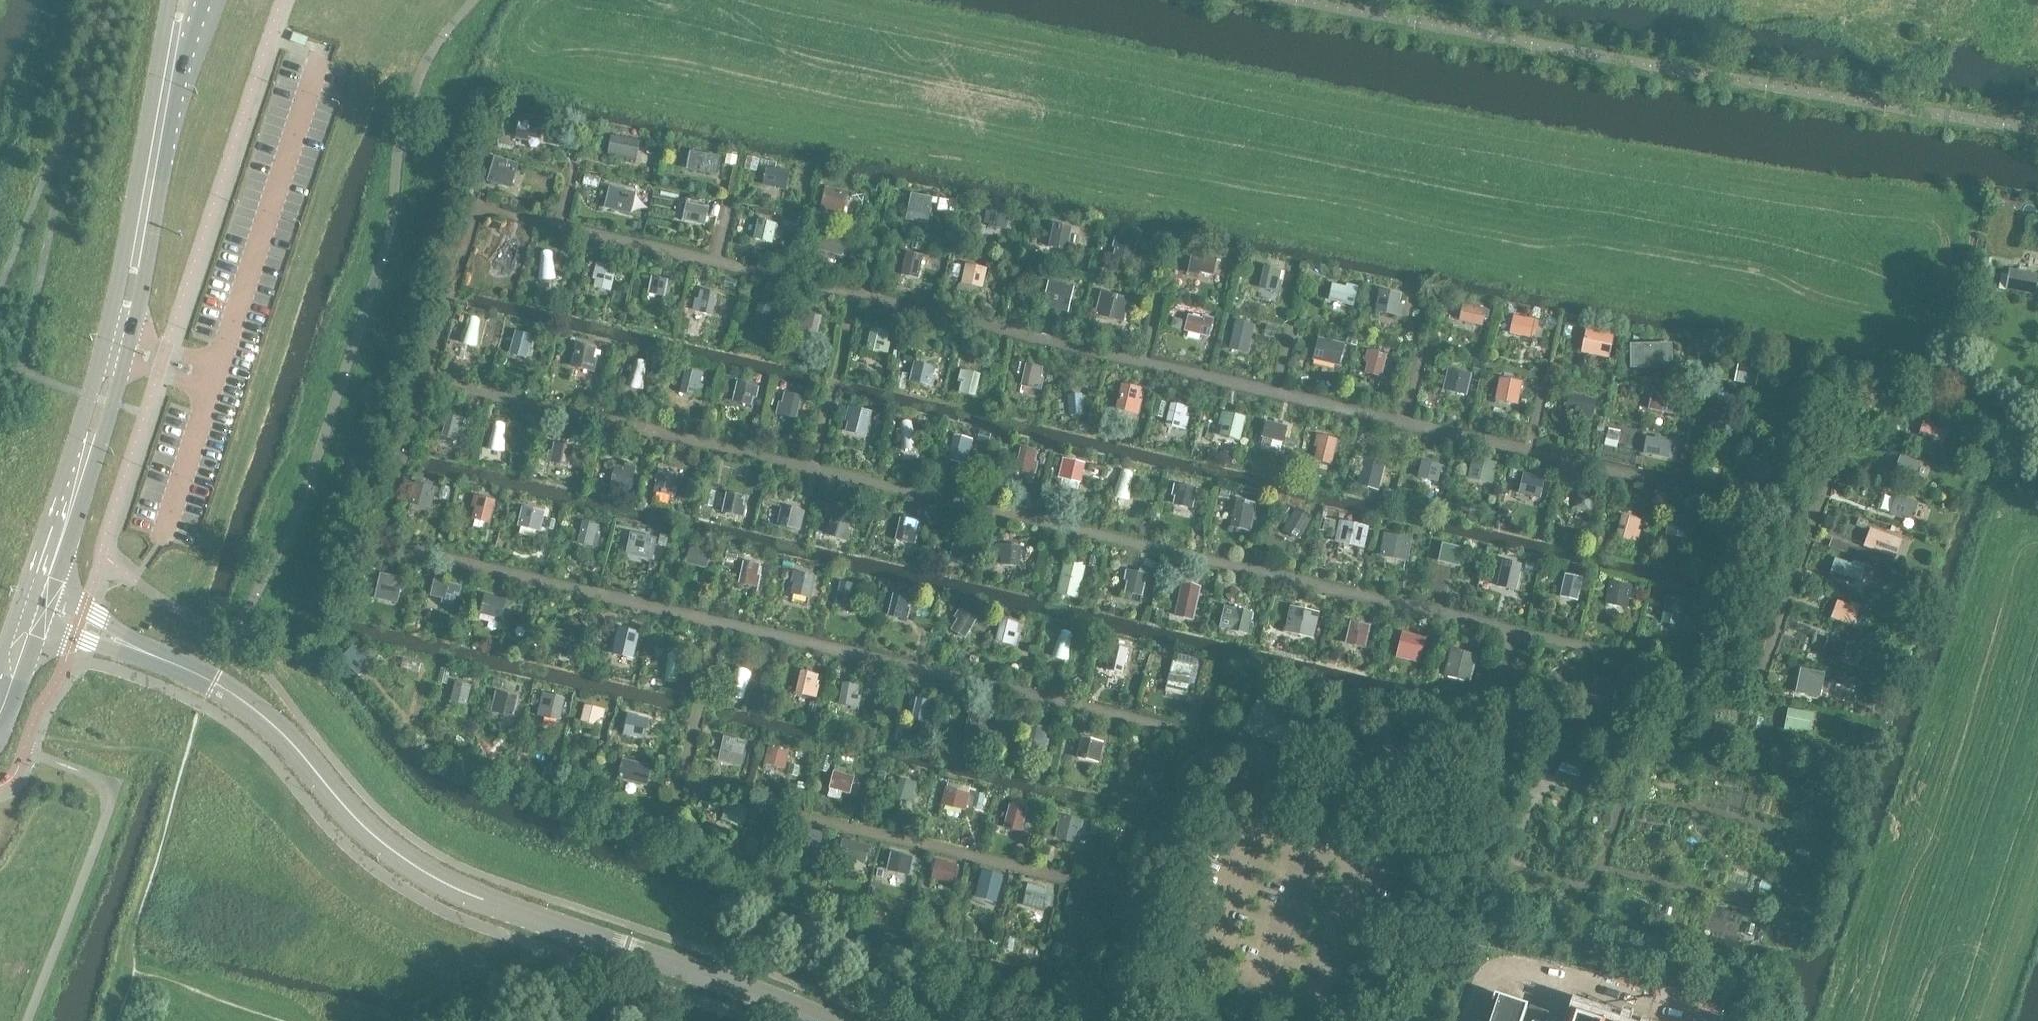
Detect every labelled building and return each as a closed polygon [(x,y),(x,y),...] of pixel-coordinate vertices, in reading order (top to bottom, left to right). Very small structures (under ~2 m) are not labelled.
[(539,138),(543,120),(521,116),(520,123),(519,123),(518,124),(520,124),(517,138),(528,140),(528,136),(539,138)] [(635,141),(612,137),(609,152),(631,156),(635,141)] [(722,157),(691,152),(687,171),(719,176),(722,157)] [(520,164),(495,157),(487,182),(512,189),(520,164)] [(786,188),(789,172),(767,168),(764,184),(786,188)] [(637,193),(610,186),(604,209),(631,215),(637,193)] [(842,214),(844,205),(844,204),(839,203),(842,192),(826,189),(821,209),(842,214)] [(908,218),(927,221),(931,203),(918,201),(919,197),(912,196),(908,218)] [(708,209),(689,205),(686,220),(705,224),(708,209)] [(1005,232),(1008,216),(985,211),(983,219),(987,220),(985,228),(1005,232)] [(772,243),(776,225),(766,222),(767,219),(760,217),(755,239),(772,243)] [(1064,226),(1053,224),(1049,246),(1067,250),(1071,232),(1063,230),(1064,226)] [(841,256),(846,240),(825,234),(820,250),(841,256)] [(1131,260),(1136,243),(1115,238),(1112,247),(1116,248),(1114,256),(1131,260)] [(518,246),(506,241),(504,247),(494,262),(511,268),(516,251),(518,246)] [(917,278),(922,257),(906,253),(902,274),(917,278)] [(552,254),(540,255),(540,260),(538,278),(555,277),(552,259),(552,254)] [(1210,273),(1213,259),(1192,254),(1189,272),(1199,274),(1199,271),(1210,273)] [(610,289),(615,269),(596,265),(594,275),(597,276),(595,286),(610,289)] [(982,287),(986,269),(966,265),(963,282),(982,287)] [(1260,286),(1279,291),(1282,281),(1278,280),(1280,270),(1265,267),(1260,286)] [(2037,281),(2037,274),(2009,269),(2005,289),(2036,294),(2037,281)] [(665,298),(669,280),(651,277),(648,294),(665,298)] [(1074,305),(1078,289),(1058,284),(1054,300),(1074,305)] [(1353,305),(1357,287),(1347,285),(1346,288),(1336,285),(1332,300),(1353,305)] [(1375,311),(1401,317),(1403,305),(1400,304),(1402,294),(1380,289),(1375,311)] [(713,316),(718,294),(700,290),(698,299),(695,299),(692,311),(713,316)] [(1095,316),(1125,323),(1131,299),(1101,291),(1095,316)] [(776,308),(759,304),(753,326),(774,331),(777,318),(774,318),(776,308)] [(1485,310),(1465,306),(1462,320),(1482,324),(1485,310)] [(817,339),(822,317),(805,312),(802,322),(799,321),(796,334),(817,339)] [(1184,331),(1209,337),(1214,318),(1203,316),(1202,318),(1189,315),(1184,331)] [(1530,336),(1533,321),(1514,317),(1510,332),(1530,336)] [(480,321),(467,318),(466,324),(459,341),(477,345),(479,327),(480,321)] [(1248,346),(1252,329),(1237,325),(1233,343),(1248,346)] [(888,332),(872,329),(868,349),(886,353),(888,343),(885,342),(888,332)] [(1586,329),(1581,352),(1586,353),(1585,360),(1601,364),(1603,357),(1609,358),(1614,334),(1586,329)] [(532,347),(535,338),(516,333),(511,352),(526,356),(529,346),(532,347)] [(1345,346),(1318,340),(1313,358),(1340,365),(1345,346)] [(593,359),(595,349),(578,345),(577,352),(576,352),(576,354),(574,366),(594,371),(596,360),(593,359)] [(1672,345),(1663,345),(1633,345),(1633,353),(1630,353),(1630,364),(1634,364),(1634,368),(1665,367),(1672,360),(1672,345)] [(1381,374),(1386,355),(1371,351),(1366,371),(1381,374)] [(1756,386),(1760,363),(1738,359),(1734,382),(1756,386)] [(647,365),(635,362),(633,368),(626,384),(644,388),(645,371),(647,365)] [(933,367),(915,363),(911,380),(932,385),(934,376),(931,375),(933,367)] [(1027,364),(1022,384),(1041,388),(1043,379),(1040,378),(1042,368),(1027,364)] [(1465,382),(1467,374),(1449,370),(1445,388),(1466,393),(1468,383),(1465,382)] [(702,375),(686,371),(681,390),(700,394),(702,385),(700,384),(702,375)] [(975,396),(980,376),(961,372),(959,381),(962,382),(959,392),(975,396)] [(1516,403),(1520,383),(1500,379),(1496,399),(1516,403)] [(760,387),(737,382),(733,402),(752,407),(754,398),(758,399),(760,387)] [(1139,391),(1123,387),(1118,408),(1137,412),(1140,402),(1137,402),(1139,391)] [(1666,395),(1652,392),(1648,409),(1672,415),(1675,397),(1675,394),(1667,392),(1666,395)] [(796,417),(800,397),(785,394),(783,403),(779,403),(777,412),(796,417)] [(1083,411),(1084,394),(1067,395),(1071,411),(1071,418),(1083,417),(1083,411)] [(1593,413),(1596,400),(1569,394),(1566,407),(1593,413)] [(1155,413),(1167,416),(1171,401),(1159,398),(1155,413)] [(1187,408),(1171,405),(1167,424),(1186,428),(1188,419),(1185,418),(1187,408)] [(864,433),(869,414),(850,409),(848,418),(851,419),(849,429),(864,433)] [(1244,419),(1229,415),(1222,413),(1220,424),(1223,424),(1221,434),(1239,439),(1244,419)] [(464,419),(448,415),(443,435),(462,440),(464,430),(461,429),(464,419)] [(1941,444),(1947,427),(1927,420),(1922,434),(1933,438),(1932,441),(1941,444)] [(912,422),(899,424),(900,430),(901,448),(918,445),(913,428),(912,422)] [(1287,427),(1267,422),(1264,437),(1283,442),(1287,427)] [(505,432),(506,426),(493,425),(492,431),(487,447),(505,449),(505,432)] [(1331,460),(1336,440),(1318,435),(1315,445),(1319,446),(1316,457),(1331,460)] [(1644,452),(1663,455),(1666,438),(1659,437),(1658,440),(1647,438),(1644,452)] [(965,463),(971,440),(961,438),(960,441),(954,439),(949,460),(965,463)] [(568,466),(572,448),(555,444),(553,452),(550,452),(548,461),(568,466)] [(1037,452),(1021,449),(1017,468),(1035,472),(1038,463),(1034,462),(1037,452)] [(1752,457),(1750,468),(1772,473),(1775,462),(1752,457)] [(1914,479),(1919,463),(1900,457),(1895,472),(1914,479)] [(1080,481),(1084,464),(1063,459),(1061,469),(1064,469),(1062,477),(1080,481)] [(1474,459),(1469,479),(1494,484),(1498,464),(1474,459)] [(1438,484),(1443,466),(1422,460),(1417,478),(1438,484)] [(1383,483),(1386,467),(1366,464),(1363,480),(1383,483)] [(629,489),(635,468),(625,466),(624,469),(617,467),(612,484),(629,489)] [(1132,483),(1133,475),(1120,471),(1117,479),(1112,494),(1130,498),(1132,483)] [(673,485),(675,475),(660,472),(655,491),(674,496),(676,486),(673,485)] [(1526,480),(1522,495),(1539,499),(1543,485),(1526,480)] [(437,488),(416,482),(410,504),(431,510),(437,488)] [(1192,507),(1196,489),(1175,485),(1173,495),(1176,495),(1174,503),(1192,507)] [(1593,499),(1577,493),(1572,508),(1588,514),(1593,499)] [(727,494),(723,511),(743,516),(745,506),(742,505),(744,498),(727,494)] [(490,520),(495,502),(476,497),(473,509),(477,510),(475,517),(490,520)] [(1911,518),(1917,503),(1898,497),(1892,515),(1901,518),(1902,515),(1911,518)] [(1238,501),(1233,522),(1251,526),(1256,505),(1238,501)] [(783,507),(779,525),(799,529),(802,520),(799,519),(800,511),(783,507)] [(539,529),(543,513),(523,508),(519,524),(539,529)] [(1308,519),(1310,516),(1304,513),(1302,516),(1294,512),(1286,526),(1300,535),(1309,520),(1308,519)] [(1636,530),(1639,520),(1623,516),(1618,535),(1636,540),(1639,531),(1636,530)] [(1671,516),(1668,531),(1690,536),(1692,527),(1689,527),(1690,520),(1671,516)] [(827,535),(848,540),(851,531),(847,530),(849,522),(832,517),(827,535)] [(915,542),(917,533),(914,532),(916,522),(905,520),(900,539),(915,542)] [(599,527),(583,523),(578,542),(597,547),(600,537),(597,536),(599,527)] [(1360,546),(1364,528),(1343,523),(1339,541),(1360,546)] [(658,538),(631,532),(626,555),(653,561),(658,538)] [(1412,538),(1384,533),(1380,557),(1408,562),(1412,538)] [(1876,533),(1871,547),(1891,554),(1896,539),(1876,533)] [(1439,559),(1460,563),(1464,545),(1443,540),(1439,559)] [(970,564),(975,545),(959,541),(957,551),(953,550),(951,560),(970,564)] [(1022,546),(995,544),(995,556),(1001,557),(1001,566),(1021,567),(1022,546)] [(1726,546),(1723,554),(1736,559),(1739,550),(1726,546)] [(706,567),(709,552),(691,547),(690,551),(693,552),(690,564),(706,567)] [(1514,586),(1520,565),(1504,560),(1498,582),(1514,586)] [(1862,568),(1864,565),(1853,561),(1852,565),(1839,561),(1834,576),(1854,582),(1859,567),(1862,568)] [(740,582),(758,586),(760,576),(757,575),(760,566),(744,562),(740,582)] [(1077,593),(1081,573),(1065,569),(1060,589),(1077,593)] [(1125,580),(1127,580),(1125,589),(1142,594),(1146,575),(1127,570),(1125,580)] [(809,597),(813,577),(795,572),(792,582),(795,583),(793,593),(809,597)] [(375,599),(398,605),(404,579),(381,574),(375,599)] [(1576,599),(1581,578),(1566,574),(1561,596),(1576,599)] [(433,595),(445,598),(444,602),(453,604),(455,595),(459,595),(461,587),(436,581),(433,595)] [(836,603),(855,607),(858,597),(854,596),(856,587),(841,583),(836,603)] [(1194,611),(1199,591),(1191,589),(1192,586),(1183,584),(1178,607),(1194,611)] [(1626,607),(1629,590),(1610,586),(1606,603),(1626,607)] [(909,598),(894,595),(889,614),(908,618),(910,609),(907,608),(909,598)] [(1679,627),(1685,601),(1667,596),(1660,623),(1679,627)] [(502,619),(506,604),(485,598),(481,614),(502,619)] [(1859,611),(1860,608),(1851,604),(1850,607),(1838,603),(1833,617),(1852,623),(1856,610),(1859,611)] [(960,608),(948,627),(966,639),(978,620),(960,608)] [(1239,609),(1238,612),(1223,608),(1219,628),(1251,635),(1254,623),(1251,623),(1253,612),(1239,609)] [(1315,615),(1296,610),(1291,630),(1307,634),(1309,622),(1313,623),(1315,615)] [(1001,620),(996,642),(1018,647),(1023,626),(1020,625),(1020,624),(1001,620)] [(1349,643),(1367,648),(1372,628),(1353,624),(1349,643)] [(634,660),(641,633),(619,627),(612,655),(634,660)] [(1841,661),(1850,638),(1831,631),(1822,655),(1841,661)] [(552,632),(547,651),(569,657),(572,646),(570,645),(572,637),(552,632)] [(1070,644),(1072,635),(1059,632),(1056,641),(1052,651),(1069,655),(1070,644)] [(1396,658),(1421,664),(1427,638),(1402,632),(1396,658)] [(1112,648),(1106,673),(1124,677),(1130,652),(1112,648)] [(1451,648),(1443,676),(1471,683),(1478,655),(1451,648)] [(664,679),(677,682),(679,675),(684,660),(667,655),(665,671),(664,679)] [(1187,687),(1192,667),(1174,663),(1169,682),(1187,687)] [(732,687),(731,695),(743,697),(745,690),(751,675),(734,671),(732,687)] [(801,671),(795,693),(817,698),(820,686),(817,685),(819,675),(801,671)] [(1818,695),(1821,678),(1812,676),(1812,673),(1801,671),(1797,691),(1818,695)] [(843,682),(839,705),(860,708),(862,696),(859,695),(861,686),(843,682)] [(464,714),(468,698),(448,693),(444,709),(464,714)] [(513,715),(517,698),(496,693),(494,702),(497,703),(495,710),(513,715)] [(561,721),(566,699),(542,694),(537,716),(561,721)] [(1291,752),(1296,740),(1306,720),(1260,697),(1244,730),(1291,752)] [(917,699),(913,718),(931,723),(934,713),(930,712),(933,702),(917,699)] [(603,719),(605,711),(586,706),(581,726),(596,729),(599,718),(603,719)] [(1806,729),(1809,714),(1788,710),(1785,728),(1795,730),(1795,727),(1806,729)] [(972,711),(967,732),(984,736),(987,726),(991,727),(993,716),(972,711)] [(647,720),(629,715),(624,735),(640,738),(643,725),(646,725),(647,720)] [(1032,726),(1029,740),(1028,745),(1046,749),(1048,740),(1045,739),(1047,729),(1032,726)] [(724,736),(718,762),(742,767),(747,741),(724,736)] [(1082,737),(1077,759),(1099,764),(1105,742),(1082,737)] [(783,767),(787,751),(768,747),(764,763),(783,767)] [(618,779),(648,787),(653,766),(623,759),(618,779)] [(830,789),(851,794),(856,777),(844,774),(846,769),(836,767),(834,771),(830,789)] [(913,793),(916,784),(900,779),(894,798),(913,804),(916,794),(913,793)] [(965,809),(968,793),(947,788),(943,804),(965,809)] [(728,801),(720,821),(741,829),(749,809),(728,801)] [(1021,830),(1026,808),(1011,804),(1005,826),(1021,830)] [(1072,818),(1062,816),(1058,832),(1062,833),(1061,837),(1076,840),(1081,824),(1071,822),(1072,818)] [(818,855),(822,835),(802,830),(797,850),(818,855)] [(864,860),(868,845),(842,840),(839,855),(864,860)] [(891,852),(887,871),(910,877),(915,858),(891,852)] [(959,867),(936,861),(932,878),(952,882),(952,881),(956,881),(959,867)] [(982,870),(976,897),(999,903),(1005,876),(982,870)] [(1023,906),(1044,911),(1046,903),(1051,905),(1054,892),(1049,890),(1049,889),(1028,884),(1023,906)] [(1091,914),(1094,899),(1071,894),(1068,909),(1091,914)] [(1527,1007),(1495,997),(1486,1020),(1522,1020),(1527,1007)] [(1602,1019),(1603,1018),(1574,1008),(1574,1009),(1572,1011),(1568,1010),(1568,1009),(1567,1008),(1563,1020),(1602,1020),(1602,1019)]
